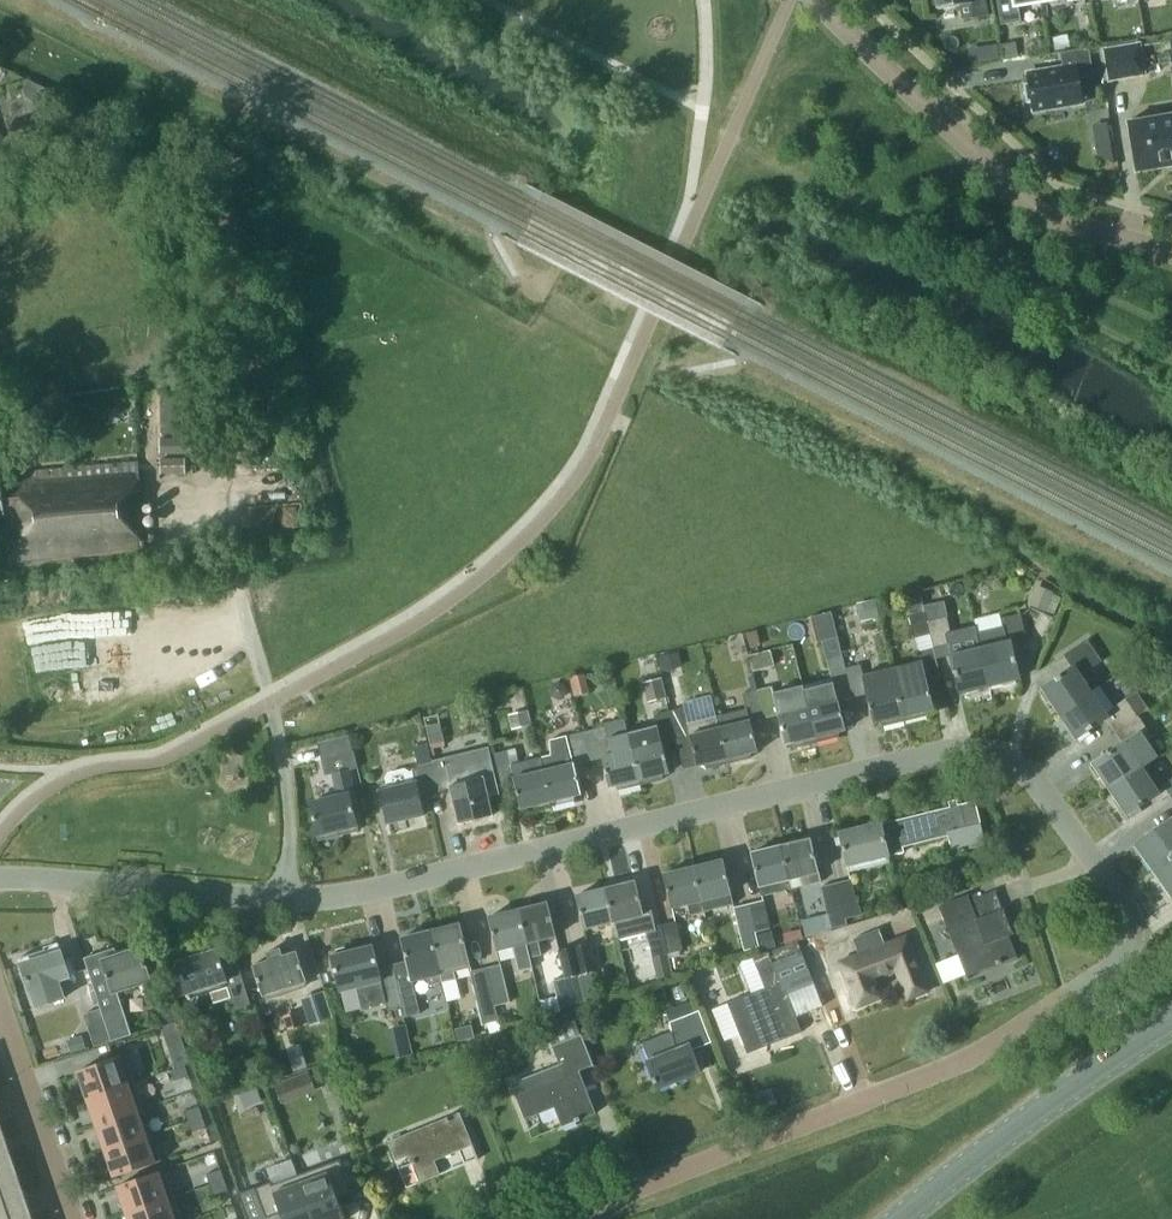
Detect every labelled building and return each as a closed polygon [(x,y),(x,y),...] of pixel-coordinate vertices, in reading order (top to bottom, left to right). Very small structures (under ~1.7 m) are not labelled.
[(989,15),(987,0),(937,0),(938,8),(970,3),(972,18),(989,15)] [(1016,41),(1001,43),(1003,59),(1019,57),(1016,41)] [(1101,48),(1107,82),(1147,75),(1141,41),(1101,48)] [(1027,73),(1028,82),(1024,83),(1027,102),(1031,101),(1033,111),(1084,102),(1080,78),(1094,76),(1089,47),(1060,52),(1063,67),(1027,73)] [(1171,166),(1171,114),(1127,121),(1136,172),(1171,166)] [(1098,149),(1114,159),(1111,142),(1097,145),(1098,149)] [(161,453),(190,453),(190,437),(160,437),(161,453)] [(161,474),(186,473),(185,458),(161,458),(161,474)] [(26,471),(26,479),(0,483),(0,517),(7,516),(9,564),(145,550),(140,461),(26,471)] [(1023,601),(1054,615),(1063,595),(1032,581),(1023,601)] [(907,599),(910,614),(925,611),(921,596),(907,599)] [(880,619),(876,601),(858,605),(862,623),(880,619)] [(928,710),(934,708),(928,679),(941,676),(934,647),(928,620),(926,611),(910,614),(921,661),(893,668),(906,721),(928,715),(928,710)] [(1021,678),(1013,644),(1028,641),(1022,612),(1000,617),(1002,625),(977,631),(981,648),(991,684),(1021,678)] [(846,730),(839,700),(853,697),(847,668),(843,651),(841,651),(837,636),(824,640),(827,655),(826,655),(837,699),(809,705),(817,742),(839,736),(840,732),(846,730)] [(1094,691),(1093,689),(1083,674),(1104,660),(1089,638),(1063,654),(1071,667),(1042,686),(1060,712),(1094,691)] [(991,684),(981,648),(951,655),(959,692),(991,684)] [(659,656),(662,669),(678,665),(675,652),(659,656)] [(847,668),(853,697),(867,693),(873,722),(881,721),(883,726),(906,721),(893,668),(864,675),(861,664),(847,668)] [(643,681),(648,701),(667,696),(662,676),(643,681)] [(1149,709),(1138,691),(1114,706),(1100,684),(1093,689),(1094,691),(1060,712),(1077,738),(1106,719),(1114,732),(1139,715),(1149,709)] [(792,698),(794,709),(780,712),(774,685),(760,688),(767,718),(779,715),(786,744),(793,743),(795,747),(817,742),(809,705),(806,695),(792,698)] [(752,753),(758,751),(751,721),(767,718),(760,688),(743,692),(746,708),(717,714),(729,763),(751,757),(752,753)] [(677,740),(690,736),(697,765),(704,764),(707,768),(729,763),(717,714),(689,721),(685,707),(670,710),(677,740)] [(512,713),(515,727),(532,723),(529,709),(512,713)] [(664,778),(664,774),(670,772),(663,743),(677,740),(670,710),(655,713),(657,724),(630,731),(642,784),(664,778)] [(1143,767),(1151,761),(1159,756),(1148,740),(1153,737),(1139,715),(1114,732),(1122,744),(1093,763),(1111,790),(1144,769),(1143,767)] [(603,757),(610,786),(617,785),(620,789),(642,784),(630,731),(609,735),(607,725),(581,731),(588,760),(603,757)] [(540,756),(552,805),(576,799),(576,795),(582,793),(575,763),(588,760),(581,731),(551,738),(552,753),(540,756)] [(337,737),(341,754),(355,751),(351,734),(337,737)] [(432,762),(427,742),(413,745),(418,766),(413,767),(415,777),(410,778),(409,773),(405,770),(389,773),(386,778),(388,788),(380,790),(388,823),(426,814),(422,794),(439,790),(432,762)] [(532,810),(552,805),(540,756),(513,762),(510,748),(494,753),(502,781),(515,778),(522,807),(529,806),(532,810)] [(350,769),(359,767),(355,751),(323,759),(326,775),(333,774),(338,796),(311,802),(319,835),(358,826),(351,793),(356,792),(350,769)] [(432,762),(439,790),(452,787),(461,823),(493,816),(484,777),(468,781),(454,757),(432,762)] [(1160,793),(1158,790),(1144,769),(1111,790),(1128,815),(1160,793)] [(1171,797),(1171,778),(1163,784),(1171,797)] [(883,824),(890,855),(904,851),(903,846),(949,835),(953,852),(987,844),(977,801),(883,824)] [(1156,871),(1171,859),(1171,820),(1137,844),(1156,871)] [(890,856),(890,855),(883,824),(882,821),(839,831),(847,866),(850,865),(851,870),(890,862),(888,856),(890,856)] [(811,839),(780,846),(792,889),(821,882),(811,839)] [(792,889),(780,846),(752,853),(762,896),(792,889)] [(1156,871),(1171,894),(1171,859),(1156,871)] [(724,860),(694,866),(705,910),(735,903),(733,892),(732,893),(724,860)] [(688,903),(690,914),(705,910),(694,866),(664,873),(672,906),(688,903)] [(851,878),(836,881),(845,917),(862,913),(860,904),(857,905),(851,878)] [(636,881),(607,889),(616,920),(614,920),(619,938),(647,930),(654,956),(671,951),(663,923),(656,925),(650,904),(642,906),(636,881)] [(821,885),(831,928),(847,924),(845,917),(836,881),(821,885)] [(1005,908),(1005,907),(1003,908),(996,890),(998,889),(998,888),(970,899),(969,894),(939,905),(967,977),(1018,957),(1009,934),(1015,932),(1014,931),(1008,933),(999,910),(1005,908)] [(616,920),(607,889),(577,896),(585,928),(614,920),(616,920)] [(764,899),(749,902),(755,930),(756,930),(770,927),(764,899)] [(549,902),(518,910),(526,943),(530,956),(542,954),(538,940),(556,936),(549,902)] [(755,930),(749,902),(734,906),(744,950),(759,946),(756,930),(755,930)] [(526,943),(518,910),(489,916),(497,950),(526,943)] [(676,920),(663,923),(671,951),(683,948),(676,920)] [(430,931),(443,981),(443,983),(455,980),(451,963),(469,958),(461,923),(430,931)] [(908,934),(885,943),(879,927),(853,937),(859,953),(838,961),(856,1008),(880,999),(872,977),(898,967),(910,999),(930,991),(908,934)] [(413,981),(429,977),(431,984),(443,981),(430,931),(402,937),(407,961),(393,964),(403,1005),(406,1016),(421,1012),(413,981)] [(589,942),(574,946),(581,973),(593,970),(595,970),(589,942)] [(802,1032),(785,986),(798,981),(798,984),(814,978),(814,979),(833,972),(822,943),(774,962),(781,981),(728,1002),(748,1054),(769,1046),(766,1039),(781,1033),(783,1039),(802,1032)] [(373,945),(331,955),(339,986),(340,992),(357,988),(362,1007),(387,1001),(389,1008),(403,1005),(393,964),(379,967),(373,945)] [(587,998),(581,973),(574,946),(560,949),(566,976),(564,977),(564,979),(555,981),(561,1007),(587,1000),(587,998)] [(103,952),(84,958),(100,1008),(111,1041),(132,1034),(118,992),(152,981),(141,947),(105,959),(103,952)] [(251,1004),(248,997),(240,969),(226,974),(218,949),(177,962),(187,994),(188,993),(188,992),(211,985),(215,1001),(227,997),(231,1010),(251,1004)] [(298,951),(283,956),(281,949),(268,953),(270,960),(253,965),(263,996),(265,995),(267,1000),(307,987),(306,983),(308,982),(298,951)] [(20,959),(30,990),(35,1005),(63,996),(59,981),(70,977),(70,976),(78,973),(75,962),(66,964),(62,952),(51,956),(49,950),(20,959)] [(501,963),(486,967),(495,1004),(510,1001),(501,963)] [(471,970),(483,1022),(489,1021),(498,1019),(495,1004),(486,967),(471,970)] [(593,970),(581,973),(587,998),(599,995),(593,970)] [(318,1019),(335,1012),(326,987),(308,994),(318,1019)] [(100,1008),(84,1013),(95,1046),(111,1041),(100,1008)] [(700,1072),(692,1050),(712,1042),(700,1010),(669,1022),(672,1030),(643,1041),(651,1060),(649,1061),(659,1087),(700,1072)] [(547,1027),(553,1044),(582,1033),(575,1016),(547,1027)] [(498,1019),(489,1021),(492,1032),(501,1030),(498,1019)] [(176,1022),(163,1027),(169,1045),(183,1040),(176,1022)] [(82,1034),(68,1038),(72,1052),(86,1048),(82,1034)] [(553,1046),(560,1063),(512,1082),(516,1094),(526,1119),(555,1107),(562,1125),(595,1112),(579,1070),(594,1064),(582,1034),(553,1046)] [(78,1071),(87,1097),(134,1081),(125,1055),(78,1071)] [(186,1064),(171,1069),(175,1080),(189,1075),(186,1064)] [(276,1082),(283,1101),(315,1089),(308,1070),(276,1082)] [(143,1107),(134,1081),(87,1097),(96,1124),(143,1107)] [(189,1121),(203,1116),(200,1105),(185,1110),(189,1121)] [(152,1134),(143,1107),(96,1124),(105,1150),(152,1134)] [(477,1160),(479,1159),(461,1112),(389,1141),(397,1160),(410,1155),(420,1180),(417,1182),(418,1183),(441,1174),(435,1160),(471,1146),(477,1160)] [(203,1116),(189,1121),(192,1132),(207,1127),(203,1116)] [(11,1153),(0,1121),(0,1157),(11,1153)] [(161,1160),(152,1134),(105,1150),(114,1176),(161,1160)] [(22,1186),(11,1153),(0,1157),(0,1194),(22,1186)] [(298,1174),(315,1218),(346,1218),(338,1198),(353,1192),(340,1158),(298,1174)] [(210,1184),(225,1179),(222,1168),(207,1173),(210,1184)] [(126,1212),(174,1196),(165,1169),(117,1186),(126,1212)] [(255,1187),(267,1218),(281,1212),(284,1218),(315,1218),(298,1174),(273,1184),(272,1181),(255,1187)] [(225,1179),(210,1184),(214,1195),(229,1190),(225,1179)] [(22,1186),(0,1194),(0,1218),(33,1218),(22,1186)] [(174,1196),(126,1212),(129,1218),(182,1218),(174,1196)]
